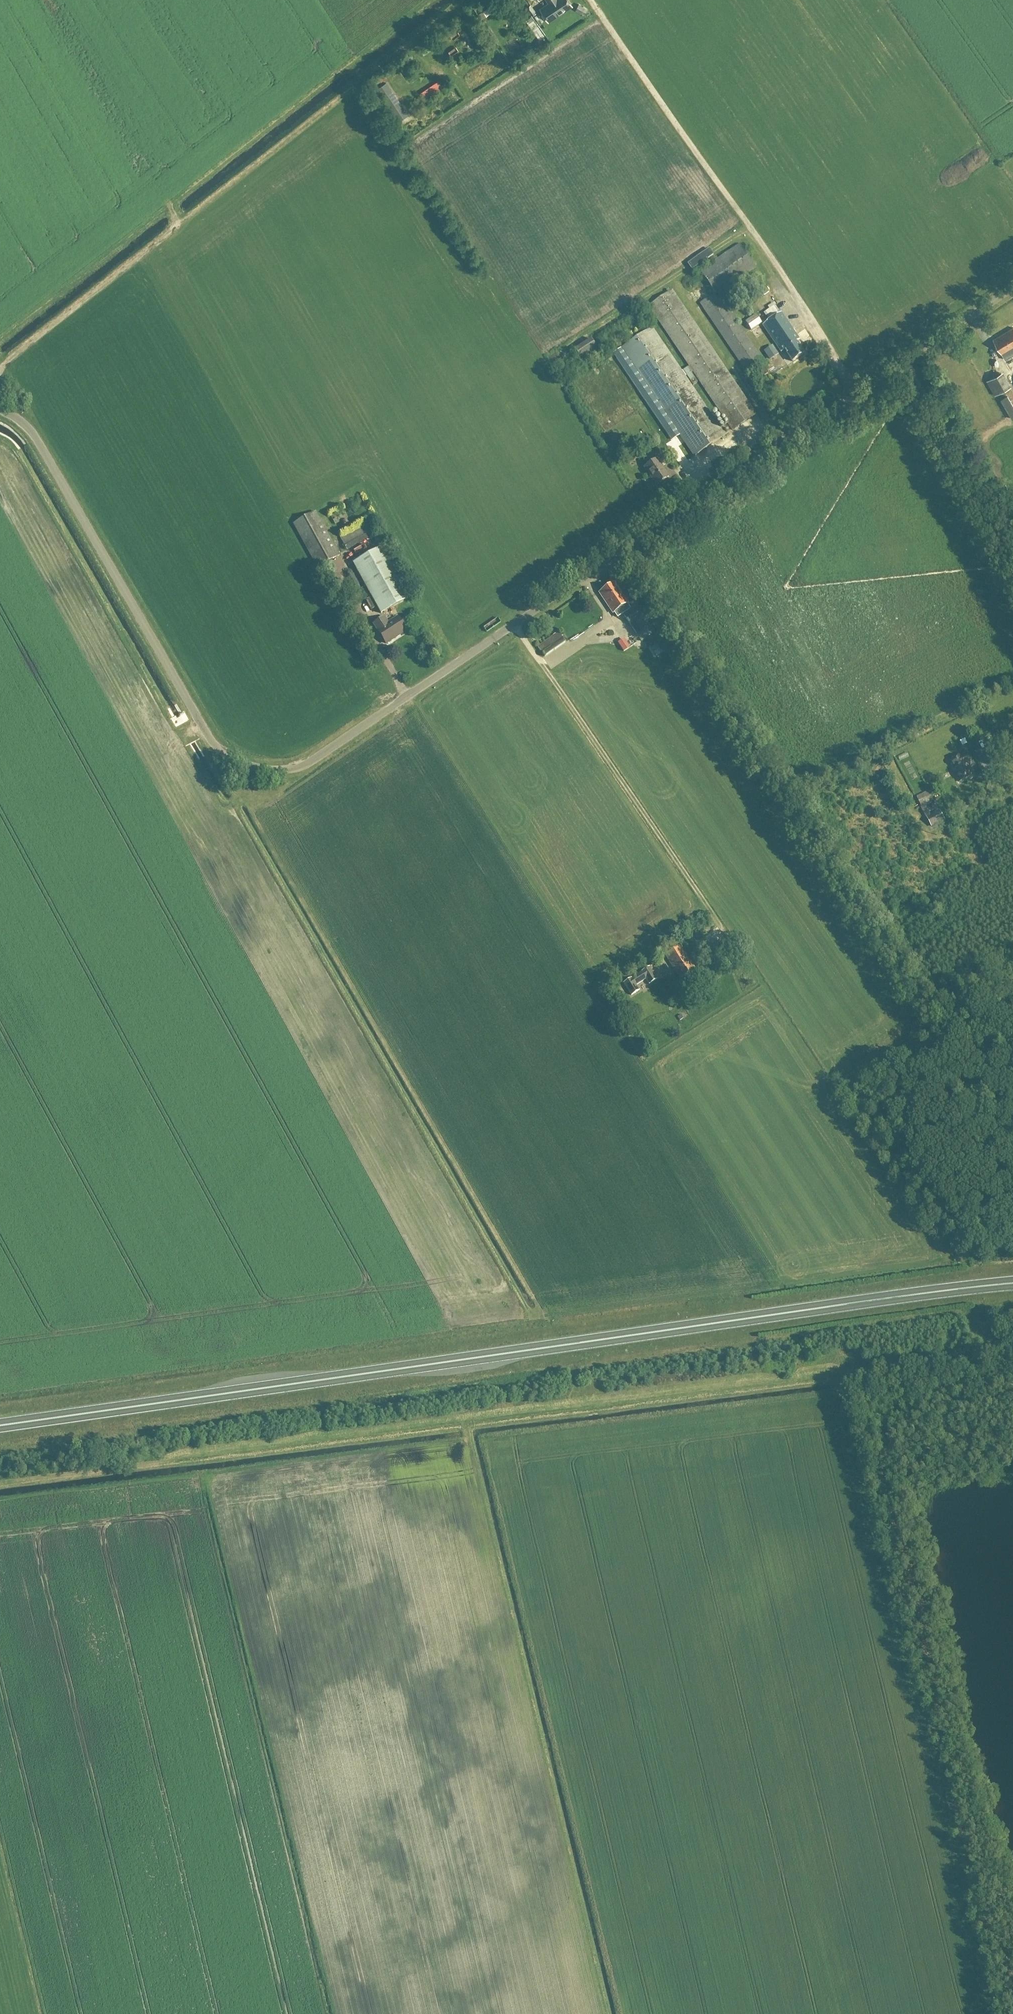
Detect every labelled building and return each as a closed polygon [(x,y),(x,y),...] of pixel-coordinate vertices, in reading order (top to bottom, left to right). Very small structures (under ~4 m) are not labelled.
[(510,7),(505,0),(485,0),(484,1),(496,17),(510,7)] [(571,7),(567,0),(546,0),(549,4),(540,10),(548,22),(571,7)] [(526,8),(532,16),(536,13),(530,5),(526,8)] [(399,122),(407,116),(386,83),(377,89),(399,122)] [(748,374),(766,363),(721,297),(727,293),(725,290),(756,268),(740,244),(700,271),(716,294),(700,304),(748,374)] [(986,267),(972,246),(966,250),(981,271),(986,267)] [(733,430),(756,414),(672,291),(649,306),(733,430)] [(793,362),(804,354),(796,342),(799,340),(781,313),(763,325),(781,352),(785,350),(793,362)] [(761,323),(756,314),(745,322),(751,330),(761,323)] [(695,456),(725,435),(652,328),(622,348),(695,456)] [(1012,328),(993,340),(1005,361),(1012,356),(1012,328)] [(584,363),(601,352),(591,338),(575,350),(584,363)] [(765,351),(770,359),(777,355),(771,346),(765,351)] [(772,375),(785,369),(779,356),(766,362),(772,375)] [(998,401),(1008,420),(1012,418),(1012,413),(1004,397),(998,401)] [(751,426),(761,422),(759,417),(749,421),(751,426)] [(656,485),(669,476),(657,459),(644,467),(656,485)] [(317,568),(339,556),(315,512),(293,524),(317,568)] [(384,546),(381,548),(352,563),(380,614),(411,598),(384,546)] [(627,605),(628,604),(629,605),(635,602),(626,589),(620,593),(614,583),(599,592),(613,613),(614,613),(618,618),(630,609),(627,605)] [(638,606),(624,615),(641,641),(655,631),(638,606)] [(386,644),(406,631),(398,617),(388,623),(384,617),(373,624),(386,644)] [(560,646),(565,642),(558,632),(538,647),(543,654),(559,643),(560,646)] [(654,632),(645,638),(648,642),(657,636),(654,632)] [(624,638),(618,642),(624,651),(630,647),(624,638)] [(660,642),(651,647),(657,656),(666,650),(660,642)] [(959,782),(972,776),(968,767),(972,765),(967,754),(960,757),(949,761),(959,782)] [(932,801),(927,792),(917,797),(921,807),(932,801)] [(928,812),(925,814),(932,827),(942,821),(938,813),(932,816),(930,817),(928,812)] [(726,958),(720,949),(710,955),(716,964),(726,958)] [(680,979),(696,969),(684,951),(668,960),(680,979)] [(631,979),(624,984),(631,995),(639,990),(636,986),(646,979),(649,984),(657,979),(649,967),(641,972),(642,973),(632,979),(631,979)]
